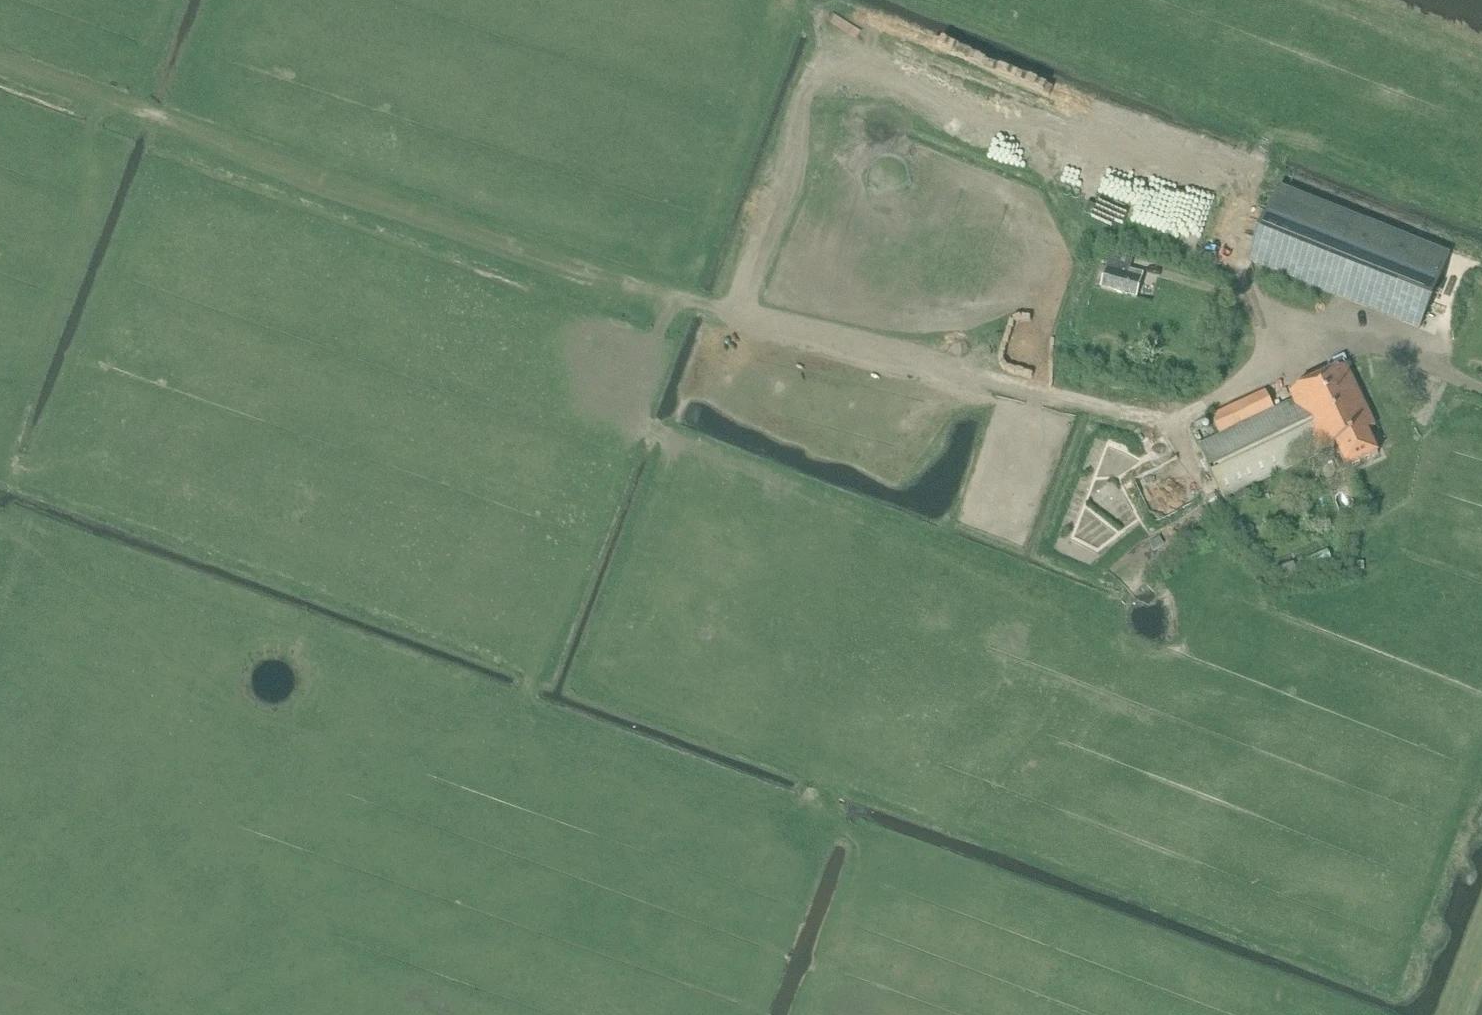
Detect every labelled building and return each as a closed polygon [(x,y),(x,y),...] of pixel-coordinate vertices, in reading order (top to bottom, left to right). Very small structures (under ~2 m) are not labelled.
[(1252,262),(1421,328),(1449,258),(1280,191),(1252,262)] [(1112,252),(1102,288),(1138,298),(1144,275),(1131,271),(1134,258),(1112,252)] [(1320,454),(1370,432),(1370,431),(1378,427),(1349,365),(1292,392),(1296,401),(1277,410),(1269,391),(1214,417),(1224,437),(1202,448),(1226,499),(1320,454)] [(1380,452),(1370,432),(1338,447),(1348,467),(1380,452)] [(1160,537),(1149,543),(1154,552),(1165,545),(1160,537)]
